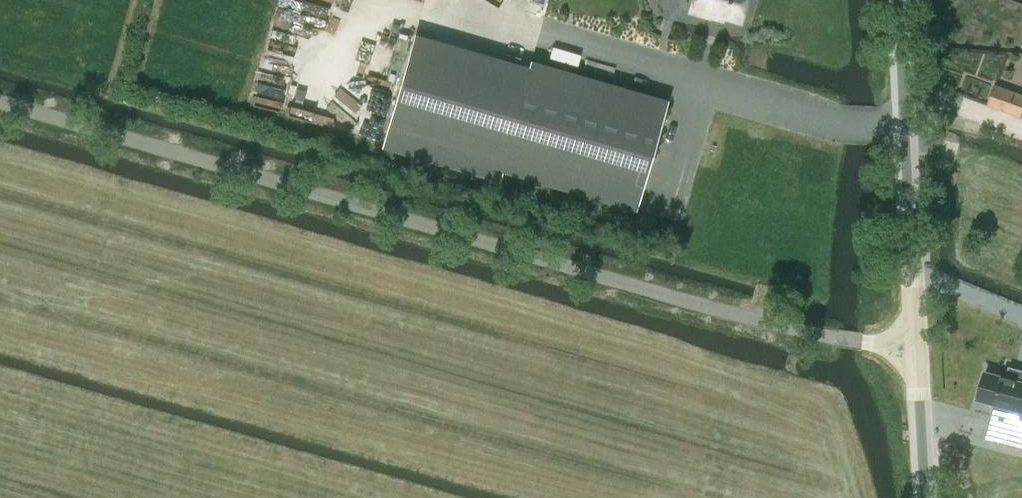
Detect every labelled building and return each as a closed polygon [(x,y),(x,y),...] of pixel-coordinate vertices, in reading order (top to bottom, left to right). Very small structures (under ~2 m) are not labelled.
[(690,11),(711,17),(712,12),(740,20),(745,0),(694,0),(690,11)] [(501,171),(528,72),(413,39),(382,148),(498,181),(501,171)] [(342,119),(364,69),(347,62),(326,112),(342,119)] [(530,65),(528,72),(501,171),(635,209),(665,103),(530,65)] [(987,104),(1021,117),(1021,95),(994,85),(987,104)] [(978,400),(998,405),(995,417),(993,416),(986,438),(1021,448),(1021,372),(1010,368),(1007,378),(986,373),(978,400)]
